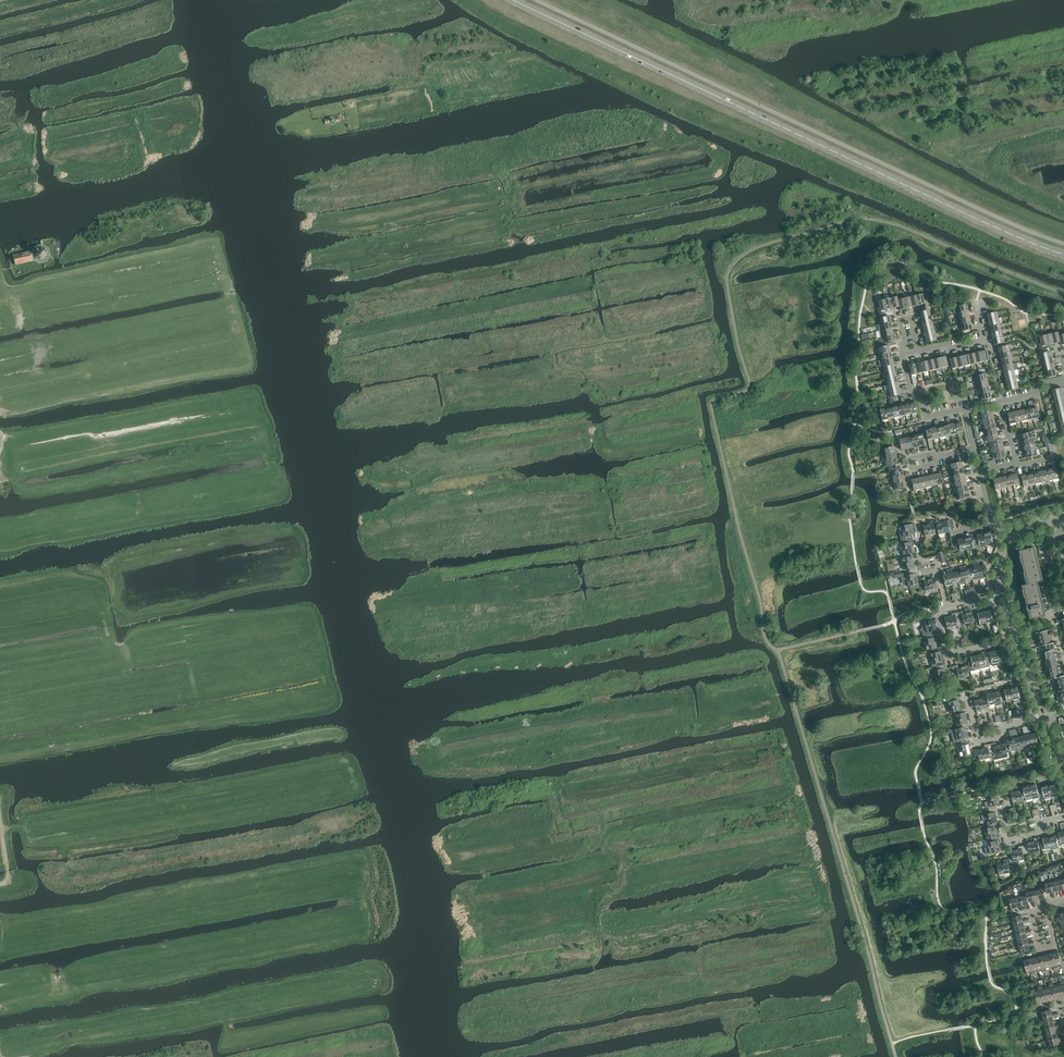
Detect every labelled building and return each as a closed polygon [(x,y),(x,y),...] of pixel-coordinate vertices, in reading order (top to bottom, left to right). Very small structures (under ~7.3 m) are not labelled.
[(13,255),(15,265),(33,261),(40,260),(44,259),(46,255),(45,251),(42,249),(38,250),(31,251),(13,255)] [(922,294),(916,295),(918,305),(925,304),(924,300),(922,294)] [(916,295),(910,297),(912,307),(918,305),(916,295)] [(897,296),(891,298),(893,308),(899,306),(898,300),(897,296)] [(910,297),(904,298),(906,308),(912,307),(910,297)] [(891,298),(885,299),(887,309),(893,308),(891,298)] [(904,298),(898,300),(899,306),(900,309),(906,308),(904,298)] [(878,301),(880,307),(881,311),(887,309),(885,299),(878,301)] [(954,313),(958,313),(968,310),(966,304),(956,306),(953,307),(954,313)] [(919,312),(921,318),(931,316),(929,309),(926,310),(923,311),(919,312)] [(958,313),(959,319),(969,316),(968,310),(958,313)] [(987,314),(988,320),(998,318),(997,312),(987,314)] [(879,318),(881,324),(891,322),(889,315),(885,316),(882,317),(879,318)] [(921,318),(922,324),(932,322),(931,316),(921,318)] [(959,319),(961,325),(970,323),(969,316),(959,319)] [(988,320),(990,326),(1000,324),(998,318),(988,320)] [(881,324),(882,330),(892,328),(891,322),(881,324)] [(922,324),(924,330),(934,328),(932,322),(922,324)] [(970,323),(961,325),(962,331),(972,329),(970,323)] [(990,326),(991,332),(1001,330),(1000,324),(990,326)] [(882,330),(879,331),(881,337),(883,336),(893,334),(897,333),(897,332),(893,332),(892,328),(882,330)] [(924,330),(925,336),(935,334),(934,328),(924,330)] [(991,332),(993,339),(1003,336),(1001,330),(991,332)] [(1059,332),(1053,333),(1055,343),(1061,342),(1059,335),(1060,335),(1059,332)] [(1053,333),(1046,335),(1049,345),(1055,343),(1053,333)] [(893,334),(883,336),(885,343),(895,340),(893,334)] [(935,334),(925,336),(927,343),(937,340),(935,334)] [(1049,345),(1046,335),(1040,336),(1042,343),(1039,344),(1039,347),(1043,346),(1049,345)] [(1003,336),(993,339),(994,345),(1004,343),(1003,336)] [(879,347),(880,354),(890,351),(889,345),(879,347)] [(998,347),(1000,354),(1009,351),(1008,345),(998,347)] [(987,350),(981,351),(983,361),(989,360),(987,350)] [(880,354),(882,360),(892,358),(891,353),(890,351),(880,354)] [(981,351),(975,353),(977,363),(983,361),(981,351)] [(1000,354),(1001,360),(1011,357),(1009,351),(1000,354)] [(1041,353),(1042,360),(1052,357),(1051,351),(1047,352),(1044,353),(1041,353)] [(975,353),(968,354),(971,364),(977,363),(975,353)] [(968,354),(962,356),(965,366),(971,364),(968,354)] [(946,356),(940,358),(942,368),(948,366),(946,356)] [(962,356),(956,357),(958,367),(965,366),(962,356)] [(958,367),(956,357),(950,359),(952,369),(958,367)] [(1001,360),(1002,366),(1012,364),(1011,357),(1001,360)] [(1042,360),(1044,366),(1054,363),(1052,357),(1042,360)] [(882,360),(883,366),(893,364),(892,358),(882,360)] [(940,358),(933,359),(936,369),(942,368),(940,358)] [(933,359),(927,361),(930,371),(936,369),(933,359)] [(927,361),(921,362),(923,372),(930,371),(927,361)] [(921,362),(915,364),(917,374),(923,372),(921,362)] [(1044,366),(1045,372),(1055,370),(1054,363),(1044,366)] [(883,366),(885,372),(895,370),(893,364),(883,366)] [(917,374),(915,364),(909,365),(911,375),(917,374)] [(1002,366),(1004,372),(1014,370),(1012,364),(1002,366)] [(885,372),(886,378),(896,376),(895,370),(885,372)] [(1004,372),(1005,378),(1015,376),(1014,370),(1004,372)] [(1055,370),(1045,372),(1047,378),(1057,376),(1055,370)] [(976,375),(977,382),(987,379),(986,373),(976,375)] [(886,378),(888,384),(898,382),(896,376),(886,378)] [(1005,378),(1007,384),(1017,382),(1015,376),(1005,378)] [(977,382),(979,388),(989,385),(987,379),(977,382)] [(888,384),(889,391),(899,388),(898,382),(888,384)] [(1017,382),(1007,384),(1008,391),(1018,388),(1017,382)] [(979,388),(980,394),(990,392),(989,385),(979,388)] [(899,388),(889,391),(891,397),(901,395),(899,388)] [(1054,396),(1063,394),(1063,393),(1063,388),(1053,390),(1054,396)] [(990,392),(980,394),(982,400),(992,398),(990,392)] [(1056,402),(1063,400),(1063,394),(1054,396),(1056,402)] [(1057,408),(1063,407),(1063,400),(1056,402),(1057,408)] [(915,401),(909,403),(911,413),(918,412),(915,401)] [(909,403),(903,404),(906,415),(911,413),(909,403)] [(903,404),(897,405),(900,416),(906,415),(903,404)] [(897,405),(891,407),(894,418),(900,416),(897,405)] [(1037,406),(1031,408),(1033,418),(1039,417),(1037,406)] [(891,407),(886,408),(888,419),(894,418),(891,407)] [(888,419),(886,408),(879,410),(882,420),(888,419)] [(1031,408),(1025,409),(1027,420),(1033,418),(1031,408)] [(1025,409),(1019,410),(1022,421),(1027,420),(1025,409)] [(981,413),(983,419),(993,416),(992,410),(981,413)] [(1019,410),(1013,412),(1016,423),(1022,421),(1019,410)] [(1016,423),(1013,412),(1007,413),(1010,424),(1016,423)] [(983,419),(984,425),(995,422),(993,416),(983,419)] [(961,421),(955,423),(957,434),(963,432),(961,421)] [(984,425),(985,430),(996,428),(995,422),(984,425)] [(955,423),(949,424),(951,435),(957,434),(955,423)] [(949,424),(943,426),(945,436),(951,435),(949,424)] [(943,426),(937,427),(940,438),(945,436),(943,426)] [(937,427),(931,428),(934,439),(940,438),(937,427)] [(934,439),(931,428),(925,430),(928,440),(934,439)] [(985,430),(987,436),(998,434),(996,428),(985,430)] [(1022,440),(1033,438),(1036,437),(1035,431),(1021,434),(1022,438),(1017,439),(1018,442),(1020,442),(1020,441),(1022,440)] [(923,434),(917,435),(919,446),(925,444),(923,434)] [(988,442),(991,442),(991,441),(999,439),(998,434),(987,436),(988,442)] [(917,435),(911,436),(913,447),(919,446),(917,435)] [(911,436),(905,438),(907,449),(913,447),(911,436)] [(907,449),(905,438),(899,439),(899,441),(897,442),(898,445),(900,445),(901,450),(907,449)] [(1022,440),(1023,446),(1034,443),(1033,438),(1022,440)] [(991,442),(992,447),(1003,445),(1002,439),(999,439),(991,441),(991,442)] [(883,448),(884,455),(895,452),(893,443),(891,443),(892,446),(883,448)] [(1023,446),(1025,452),(1036,449),(1034,443),(1023,446)] [(992,447),(994,453),(1004,451),(1003,445),(992,447)] [(1036,449),(1025,452),(1026,458),(1037,455),(1036,449)] [(1004,451),(994,453),(995,459),(1006,457),(1004,451)] [(884,455),(886,460),(897,458),(895,452),(884,455)] [(885,467),(890,466),(898,464),(898,463),(897,458),(886,460),(884,461),(885,467)] [(951,464),(952,470),(963,467),(961,461),(951,464)] [(890,466),(891,471),(902,469),(901,463),(898,463),(898,464),(890,466)] [(952,470),(953,476),(964,473),(963,467),(952,470)] [(1056,467),(1050,469),(1053,480),(1059,478),(1056,467)] [(891,471),(893,477),(903,475),(902,469),(891,471)] [(1050,469),(1044,470),(1047,481),(1053,480),(1050,469)] [(1044,470),(1039,472),(1041,482),(1047,481),(1044,470)] [(941,472),(935,474),(937,485),(944,483),(941,472)] [(1039,472),(1033,473),(1035,484),(1041,482),(1039,472)] [(953,476),(955,482),(966,479),(964,473),(953,476)] [(1017,473),(1011,475),(1013,485),(1019,484),(1020,485),(1021,485),(1019,476),(1018,477),(1017,473)] [(1033,473),(1027,474),(1029,485),(1035,484),(1033,473)] [(935,474),(929,475),(932,486),(937,485),(935,474)] [(1027,474),(1019,476),(1021,485),(1023,485),(1023,487),(1029,485),(1027,474)] [(893,477),(894,483),(905,481),(903,475),(893,477)] [(929,475),(923,477),(926,487),(932,486),(929,475)] [(1011,475),(1005,476),(1007,487),(1013,485),(1011,475)] [(1005,476),(999,478),(1002,488),(1007,487),(1005,476)] [(923,477),(917,478),(920,489),(926,487),(923,477)] [(913,485),(913,488),(914,490),(920,489),(917,478),(911,479),(913,485)] [(999,478),(993,479),(995,490),(1002,488),(999,478)] [(955,482),(956,487),(967,485),(966,479),(955,482)] [(895,489),(904,487),(906,487),(905,481),(894,483),(895,489)] [(956,487),(958,493),(968,491),(967,485),(956,487)] [(968,491),(958,493),(959,499),(970,497),(968,491)] [(919,526),(921,532),(924,532),(925,536),(936,533),(933,520),(930,521),(930,523),(919,526)] [(948,528),(951,527),(950,520),(939,523),(938,521),(935,521),(938,534),(949,532),(948,528)] [(904,537),(904,540),(912,538),(912,535),(914,535),(912,527),(914,526),(913,523),(900,526),(903,537),(904,537)] [(987,533),(983,534),(986,544),(992,543),(992,541),(995,540),(993,529),(987,531),(987,533)] [(979,533),(973,534),(976,545),(979,544),(979,546),(986,544),(983,534),(979,535),(979,533)] [(967,549),(967,551),(977,549),(976,545),(973,534),(968,535),(968,537),(964,538),(967,549)] [(960,551),(967,549),(964,538),(960,539),(960,537),(954,539),(957,549),(960,548),(960,551)] [(912,538),(904,540),(905,543),(900,544),(903,555),(914,552),(912,544),(914,544),(912,538)] [(1018,551),(1020,551),(1028,584),(1021,586),(1023,585),(1024,590),(1023,591),(1029,619),(1045,615),(1043,615),(1035,582),(1042,581),(1042,580),(1040,581),(1033,548),(1034,548),(1034,547),(1018,551)] [(947,560),(946,558),(946,555),(943,556),(942,551),(938,552),(940,562),(947,560)] [(909,568),(909,571),(918,569),(916,564),(914,564),(912,556),(901,559),(904,570),(909,568)] [(974,568),(970,569),(972,579),(972,581),(979,579),(976,563),(973,564),(974,568)] [(978,563),(976,563),(979,579),(986,577),(983,566),(979,567),(978,563)] [(957,572),(959,582),(960,585),(965,583),(964,582),(966,582),(966,580),(962,566),(959,567),(960,571),(957,572)] [(965,566),(962,566),(966,580),(972,579),(970,569),(966,570),(965,566)] [(918,569),(909,571),(910,574),(905,575),(908,586),(919,584),(917,576),(919,575),(918,569)] [(952,584),(949,569),(946,570),(947,575),(943,575),(945,585),(952,584)] [(952,569),(949,569),(952,584),(959,582),(957,572),(953,573),(952,569)] [(935,582),(934,578),(926,580),(925,577),(923,578),(926,591),(940,588),(938,581),(935,582)] [(988,611),(984,612),(986,622),(993,621),(992,619),(995,618),(993,608),(987,609),(988,611)] [(963,611),(958,612),(959,620),(962,619),(964,624),(974,622),(972,611),(964,613),(963,611)] [(986,622),(984,612),(980,613),(979,611),(973,612),(976,623),(979,622),(980,624),(986,622)] [(959,620),(958,612),(952,613),(952,616),(944,617),(947,628),(958,626),(956,621),(959,620)] [(922,632),(923,636),(936,634),(935,631),(937,630),(935,622),(937,622),(937,619),(933,620),(932,616),(925,618),(926,621),(924,622),(925,627),(922,627),(920,630),(922,632)] [(1036,640),(1038,640),(1052,636),(1051,633),(1047,634),(1046,631),(1035,633),(1036,640)] [(936,634),(923,636),(924,639),(924,640),(926,650),(937,648),(935,640),(937,639),(936,634)] [(1040,647),(1042,646),(1043,646),(1043,645),(1049,644),(1048,640),(1053,639),(1052,636),(1038,640),(1040,647)] [(1042,646),(1043,652),(1045,652),(1055,650),(1054,646),(1058,645),(1058,642),(1049,644),(1043,645),(1043,646),(1042,646)] [(1000,650),(996,651),(998,661),(999,661),(1005,660),(1005,658),(1008,658),(1005,647),(999,648),(1000,650)] [(991,650),(986,651),(988,662),(992,661),(993,666),(999,664),(999,661),(998,661),(996,651),(992,652),(991,650)] [(1043,652),(1045,659),(1059,656),(1059,653),(1056,654),(1055,650),(1045,652),(1043,652)] [(937,663),(937,666),(946,664),(944,659),(942,659),(940,651),(929,654),(932,664),(937,663)] [(981,655),(977,656),(979,666),(980,669),(990,667),(988,662),(986,651),(980,653),(981,655)] [(979,666),(977,656),(973,657),(972,655),(967,656),(970,671),(980,669),(979,666)] [(1045,659),(1047,666),(1058,663),(1057,659),(1060,658),(1059,656),(1045,659)] [(1047,666),(1048,672),(1063,669),(1062,667),(1059,668),(1058,663),(1047,666)] [(946,664),(937,666),(933,667),(936,681),(947,679),(945,671),(947,670),(946,664)] [(952,666),(954,675),(955,679),(958,679),(969,676),(967,665),(959,667),(958,665),(952,666)] [(1050,679),(1053,679),(1055,678),(1061,676),(1060,672),(1063,671),(1063,669),(1048,672),(1050,679)] [(1054,685),(1063,683),(1063,676),(1061,676),(1055,678),(1053,679),(1054,685)] [(1056,692),(1063,690),(1063,683),(1054,685),(1056,692)] [(1010,687),(1013,699),(1014,703),(1023,701),(1020,689),(1017,690),(1017,687),(1013,688),(1012,686),(1010,687)] [(1013,699),(1010,687),(1008,687),(1008,689),(1004,690),(1005,694),(1002,695),(1004,701),(1006,700),(1006,701),(1013,699)] [(994,690),(992,691),(995,703),(995,705),(1002,704),(1002,703),(1004,703),(1004,701),(1002,695),(1000,695),(999,692),(995,693),(994,690)] [(995,703),(992,691),(990,691),(990,694),(984,695),(986,705),(988,704),(989,705),(995,703)] [(986,705),(984,695),(981,696),(982,698),(970,701),(972,707),(975,707),(976,711),(987,708),(986,705)] [(954,712),(955,714),(955,715),(963,713),(962,707),(960,707),(958,699),(947,702),(950,713),(954,712)] [(962,724),(962,727),(964,727),(971,726),(969,719),(967,720),(965,712),(963,713),(955,715),(955,714),(954,715),(957,725),(962,724)] [(961,739),(962,742),(970,740),(968,734),(966,735),(964,727),(962,727),(953,729),(956,740),(961,739)] [(1029,731),(1027,732),(1030,745),(1037,743),(1035,733),(1030,734),(1029,731)] [(1025,735),(1021,737),(1024,749),(1031,747),(1030,745),(1027,732),(1025,732),(1025,735)] [(1016,734),(1014,735),(1017,750),(1024,749),(1021,737),(1017,738),(1016,734)] [(1017,750),(1014,735),(1011,735),(1012,739),(1008,740),(1010,752),(1017,750)] [(970,740),(962,742),(962,745),(957,746),(960,757),(971,754),(969,746),(971,746),(970,740)] [(996,742),(990,744),(992,752),(995,751),(996,756),(1007,754),(1004,743),(996,745),(996,742)] [(992,752),(990,744),(984,745),(985,747),(977,749),(979,760),(993,757),(992,752)] [(1050,782),(1048,783),(1051,795),(1052,798),(1061,796),(1058,785),(1056,786),(1055,783),(1051,784),(1050,782)] [(1027,786),(1021,787),(1023,797),(1026,797),(1026,800),(1033,799),(1029,783),(1027,784),(1027,786)] [(1032,783),(1029,783),(1033,799),(1040,797),(1039,793),(1041,793),(1040,787),(1037,788),(1036,784),(1032,785),(1032,783)] [(1046,785),(1040,787),(1041,793),(1043,792),(1045,799),(1052,798),(1051,795),(1048,783),(1046,783),(1046,785)] [(1023,797),(1021,787),(1018,788),(1019,790),(1007,793),(1009,800),(1012,799),(1013,803),(1017,802),(1018,804),(1025,803),(1023,797)] [(988,807),(989,810),(997,808),(997,805),(1001,804),(999,796),(1001,796),(1000,793),(987,796),(989,802),(985,802),(986,808),(988,807)] [(988,825),(996,823),(997,823),(998,823),(996,814),(999,814),(997,808),(989,810),(990,813),(982,815),(983,822),(987,821),(988,825)] [(984,829),(987,840),(992,839),(992,838),(997,837),(996,829),(998,829),(997,823),(996,823),(988,825),(989,828),(984,829)] [(1050,837),(1052,847),(1053,849),(1060,848),(1059,846),(1062,845),(1061,842),(1059,833),(1053,834),(1054,836),(1050,837)] [(992,839),(987,840),(989,847),(985,848),(987,854),(1001,851),(999,843),(1001,842),(1000,836),(997,837),(992,838),(992,839)] [(1046,849),(1052,847),(1050,837),(1046,838),(1045,836),(1040,837),(1043,849),(1046,848),(1046,849)] [(1027,845),(1024,845),(1026,853),(1029,853),(1030,853),(1040,851),(1037,838),(1034,838),(1035,841),(1027,843),(1027,845)] [(1026,853),(1024,845),(1019,847),(1019,849),(1011,851),(1014,861),(1024,859),(1023,854),(1026,853)] [(1012,867),(1010,859),(1004,860),(1005,862),(997,864),(999,875),(1010,872),(1009,867),(1012,867)] [(1057,881),(1051,882),(1053,892),(1055,891),(1059,890),(1057,881)] [(1052,892),(1052,895),(1055,894),(1055,891),(1053,892),(1051,882),(1045,884),(1047,893),(1052,892)] [(1044,888),(1038,890),(1040,899),(1044,898),(1045,901),(1048,901),(1047,897),(1046,898),(1044,888)] [(1026,893),(1027,895),(1029,902),(1033,901),(1034,904),(1036,903),(1036,900),(1034,901),(1032,891),(1026,893)] [(1027,895),(1021,896),(1023,906),(1029,904),(1029,902),(1027,895)] [(1018,907),(1015,898),(1009,899),(1012,908),(1010,909),(1011,912),(1014,911),(1013,908),(1018,907)] [(1058,914),(1059,918),(1056,918),(1057,922),(1060,922),(1061,925),(1063,925),(1063,912),(1058,914)] [(1012,917),(1014,923),(1023,921),(1023,920),(1022,915),(1012,917)] [(1014,923),(1015,929),(1024,927),(1023,922),(1026,922),(1026,919),(1023,920),(1023,921),(1014,923)] [(1016,935),(1018,940),(1027,938),(1026,934),(1029,933),(1028,930),(1026,931),(1026,932),(1016,935)] [(1018,940),(1019,946),(1029,944),(1028,942),(1027,938),(1018,940)] [(1029,944),(1019,946),(1020,952),(1030,950),(1029,945),(1032,945),(1031,942),(1028,942),(1029,944)] [(1049,952),(1047,953),(1050,969),(1054,968),(1055,971),(1059,970),(1058,967),(1062,966),(1059,952),(1058,950),(1056,951),(1056,953),(1050,954),(1049,952)] [(1038,955),(1035,955),(1039,971),(1043,970),(1043,973),(1047,972),(1047,969),(1050,969),(1047,953),(1044,953),(1045,955),(1038,957),(1038,955)] [(1026,958),(1024,958),(1024,960),(1027,974),(1031,973),(1032,976),(1036,975),(1035,972),(1039,971),(1035,955),(1033,956),(1033,958),(1027,960),(1026,958)] [(1046,987),(1050,1003),(1052,1002),(1052,1000),(1058,999),(1059,1001),(1061,1000),(1058,984),(1054,985),(1053,982),(1049,983),(1050,986),(1046,987)] [(1042,988),(1042,985),(1038,986),(1038,989),(1034,990),(1038,1004),(1038,1006),(1041,1005),(1040,1003),(1047,1001),(1047,1003),(1050,1003),(1046,987),(1042,988)] [(1042,1012),(1043,1017),(1053,1015),(1052,1014),(1051,1009),(1042,1012)] [(1043,1017),(1044,1023),(1054,1021),(1053,1017),(1056,1016),(1055,1013),(1052,1014),(1053,1015),(1043,1017)] [(1046,1029),(1047,1035),(1057,1032),(1056,1028),(1059,1027),(1058,1025),(1055,1025),(1055,1027),(1046,1029)] [(1058,1038),(1048,1040),(1050,1046),(1060,1044),(1059,1039),(1061,1039),(1061,1036),(1058,1037),(1058,1038)]
